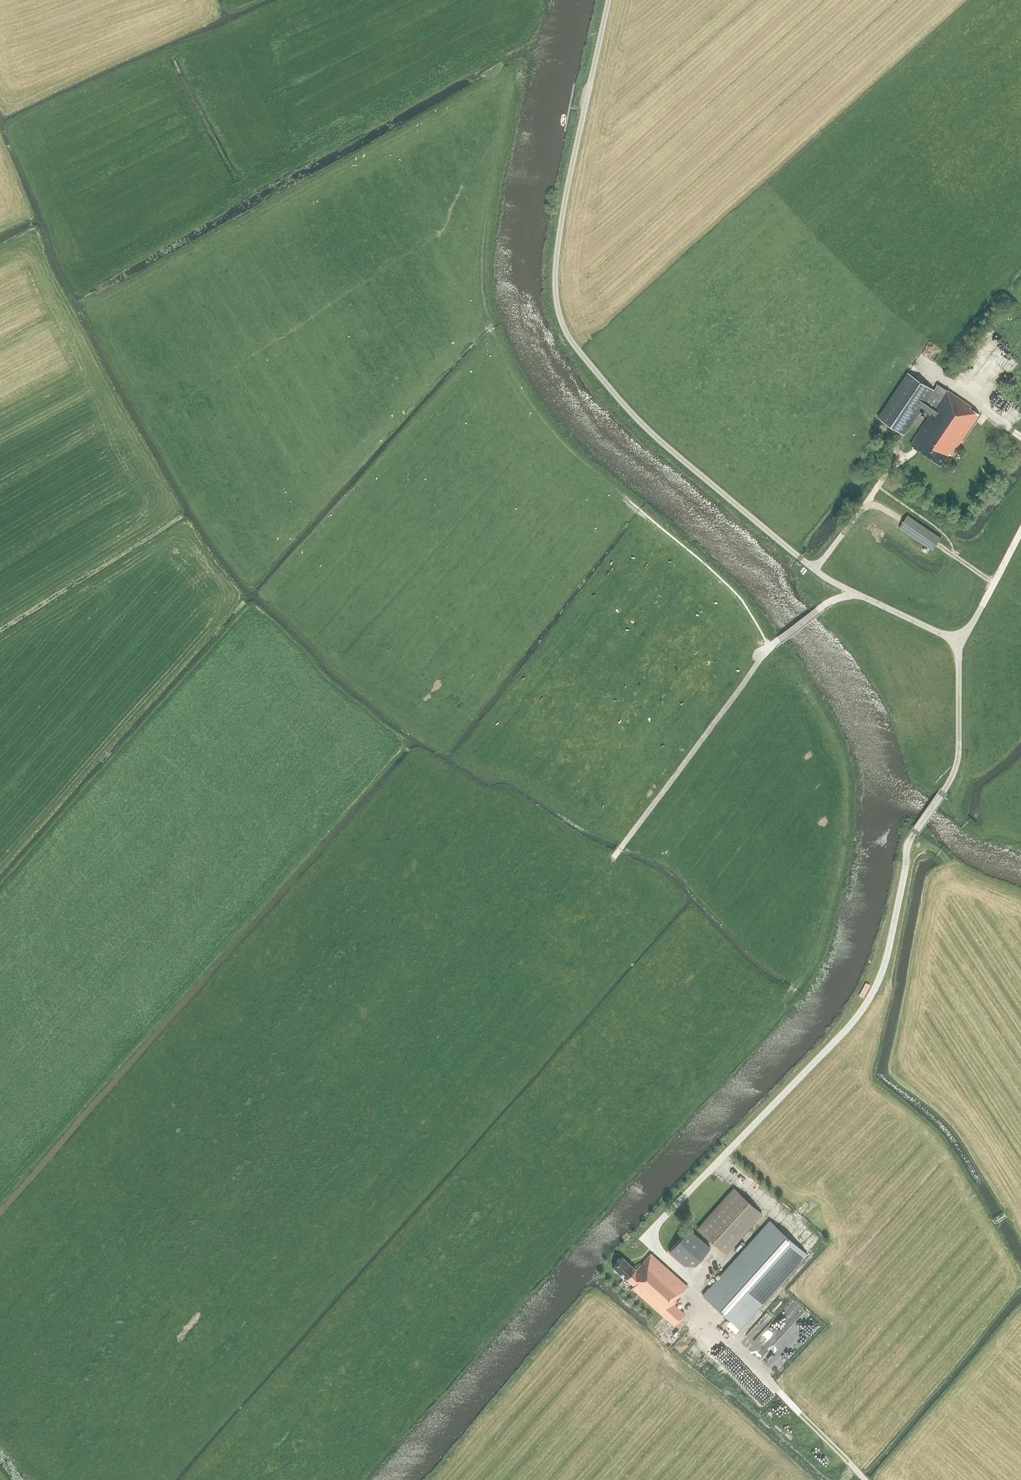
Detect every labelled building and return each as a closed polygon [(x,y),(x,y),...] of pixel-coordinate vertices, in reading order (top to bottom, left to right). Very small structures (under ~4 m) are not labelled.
[(956,449),(979,414),(971,408),(972,407),(947,390),(938,384),(934,390),(908,373),(879,417),(905,435),(922,409),(931,415),(911,444),(913,446),(942,465),(949,454),(951,455),(955,449),(956,449)] [(933,550),(942,538),(908,515),(900,528),(933,550)] [(763,1214),(734,1187),(697,1228),(726,1254),(763,1214)] [(741,1329),(808,1254),(770,1220),(703,1295),(741,1329)] [(696,1264),(711,1247),(689,1228),(669,1251),(685,1264),(696,1264)] [(679,1295),(688,1286),(651,1254),(636,1270),(622,1257),(613,1267),(634,1286),(632,1288),(674,1325),(685,1313),(674,1304),(681,1297),(679,1295)] [(812,1316),(805,1327),(809,1330),(817,1318),(812,1316)]
